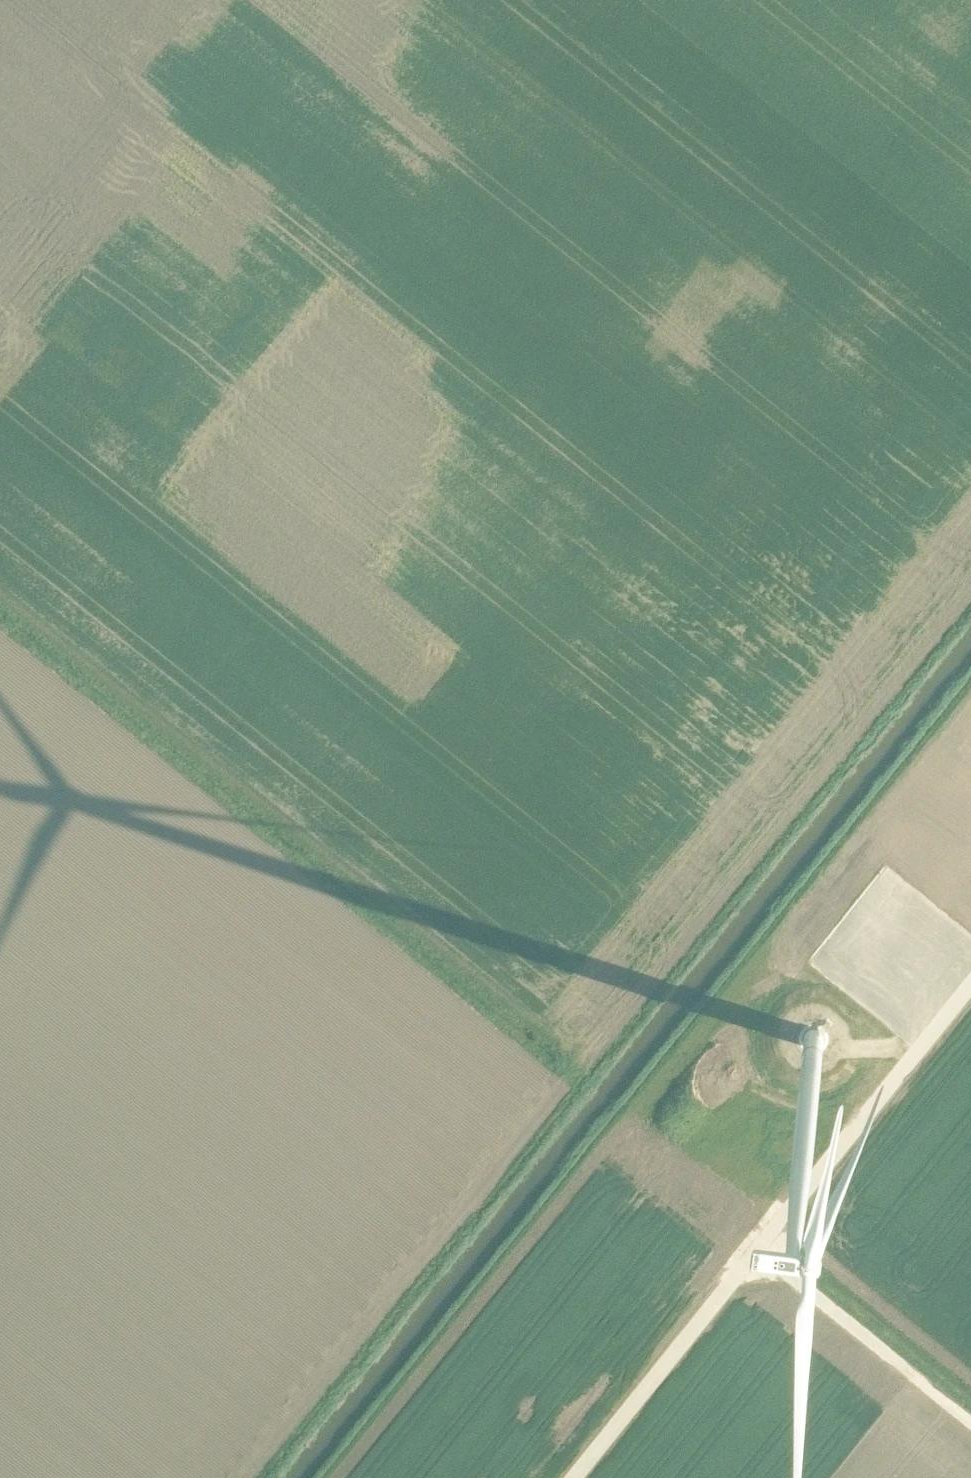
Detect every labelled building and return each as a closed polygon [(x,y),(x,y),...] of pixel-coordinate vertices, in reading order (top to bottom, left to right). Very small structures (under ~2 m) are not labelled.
[(823,1040),(823,1039),(823,1037),(823,1035),(822,1034),(821,1032),(820,1031),(818,1030),(817,1029),(815,1029),(813,1029),(812,1029),(810,1029),(808,1030),(807,1031),(806,1032),(805,1034),(804,1035),(803,1037),(803,1039),(803,1040),(804,1042),(805,1044),(806,1045),(807,1046),(808,1047),(810,1048),(812,1049),(813,1049),(815,1049),(817,1048),(818,1047),(820,1046),(821,1045),(822,1044),(823,1042),(823,1040)]
